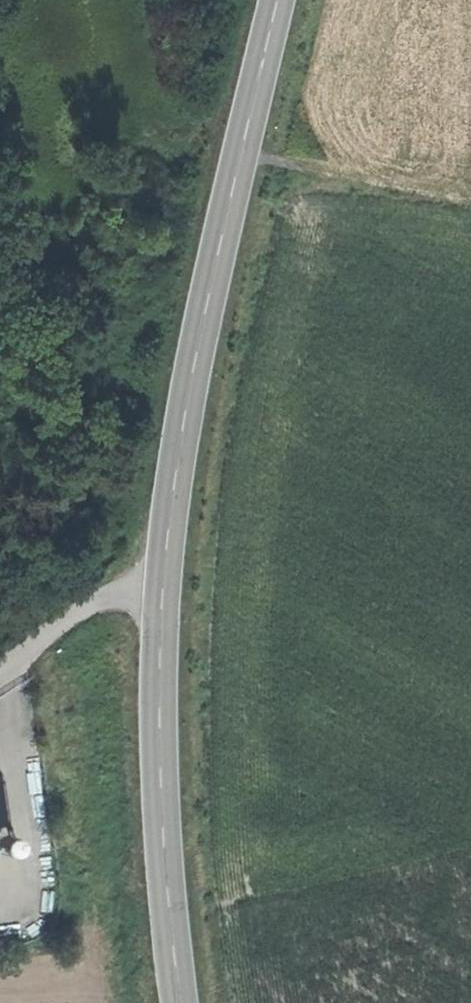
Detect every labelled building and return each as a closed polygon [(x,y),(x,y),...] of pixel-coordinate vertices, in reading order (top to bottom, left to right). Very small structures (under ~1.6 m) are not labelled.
[(9,855),(17,851),(21,845),(21,837),(17,830),(11,827),(5,826),(0,829),(0,852),(2,854),(9,855)]
